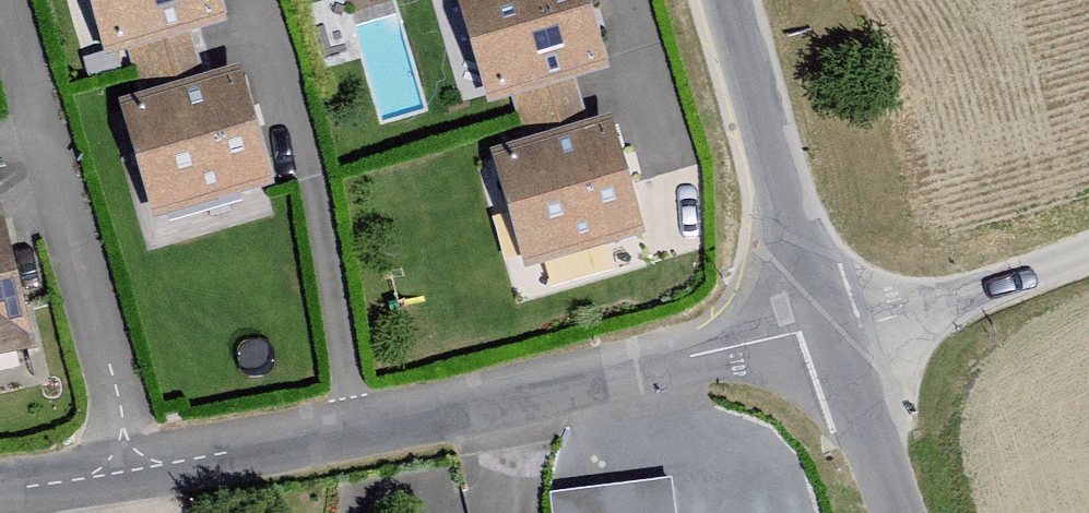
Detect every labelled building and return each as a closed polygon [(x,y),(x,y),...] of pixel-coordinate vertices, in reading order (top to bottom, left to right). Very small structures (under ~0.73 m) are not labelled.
[(114,30),(215,0),(105,0),(114,30)] [(586,0),(472,0),(495,74),(599,41),(586,0)] [(265,166),(234,70),(134,102),(165,198),(265,166)] [(634,210),(606,121),(506,152),(533,241),(634,210)] [(68,316),(22,160),(0,167),(0,336),(68,316)] [(550,497),(552,512),(674,512),(671,484),(550,497)]
